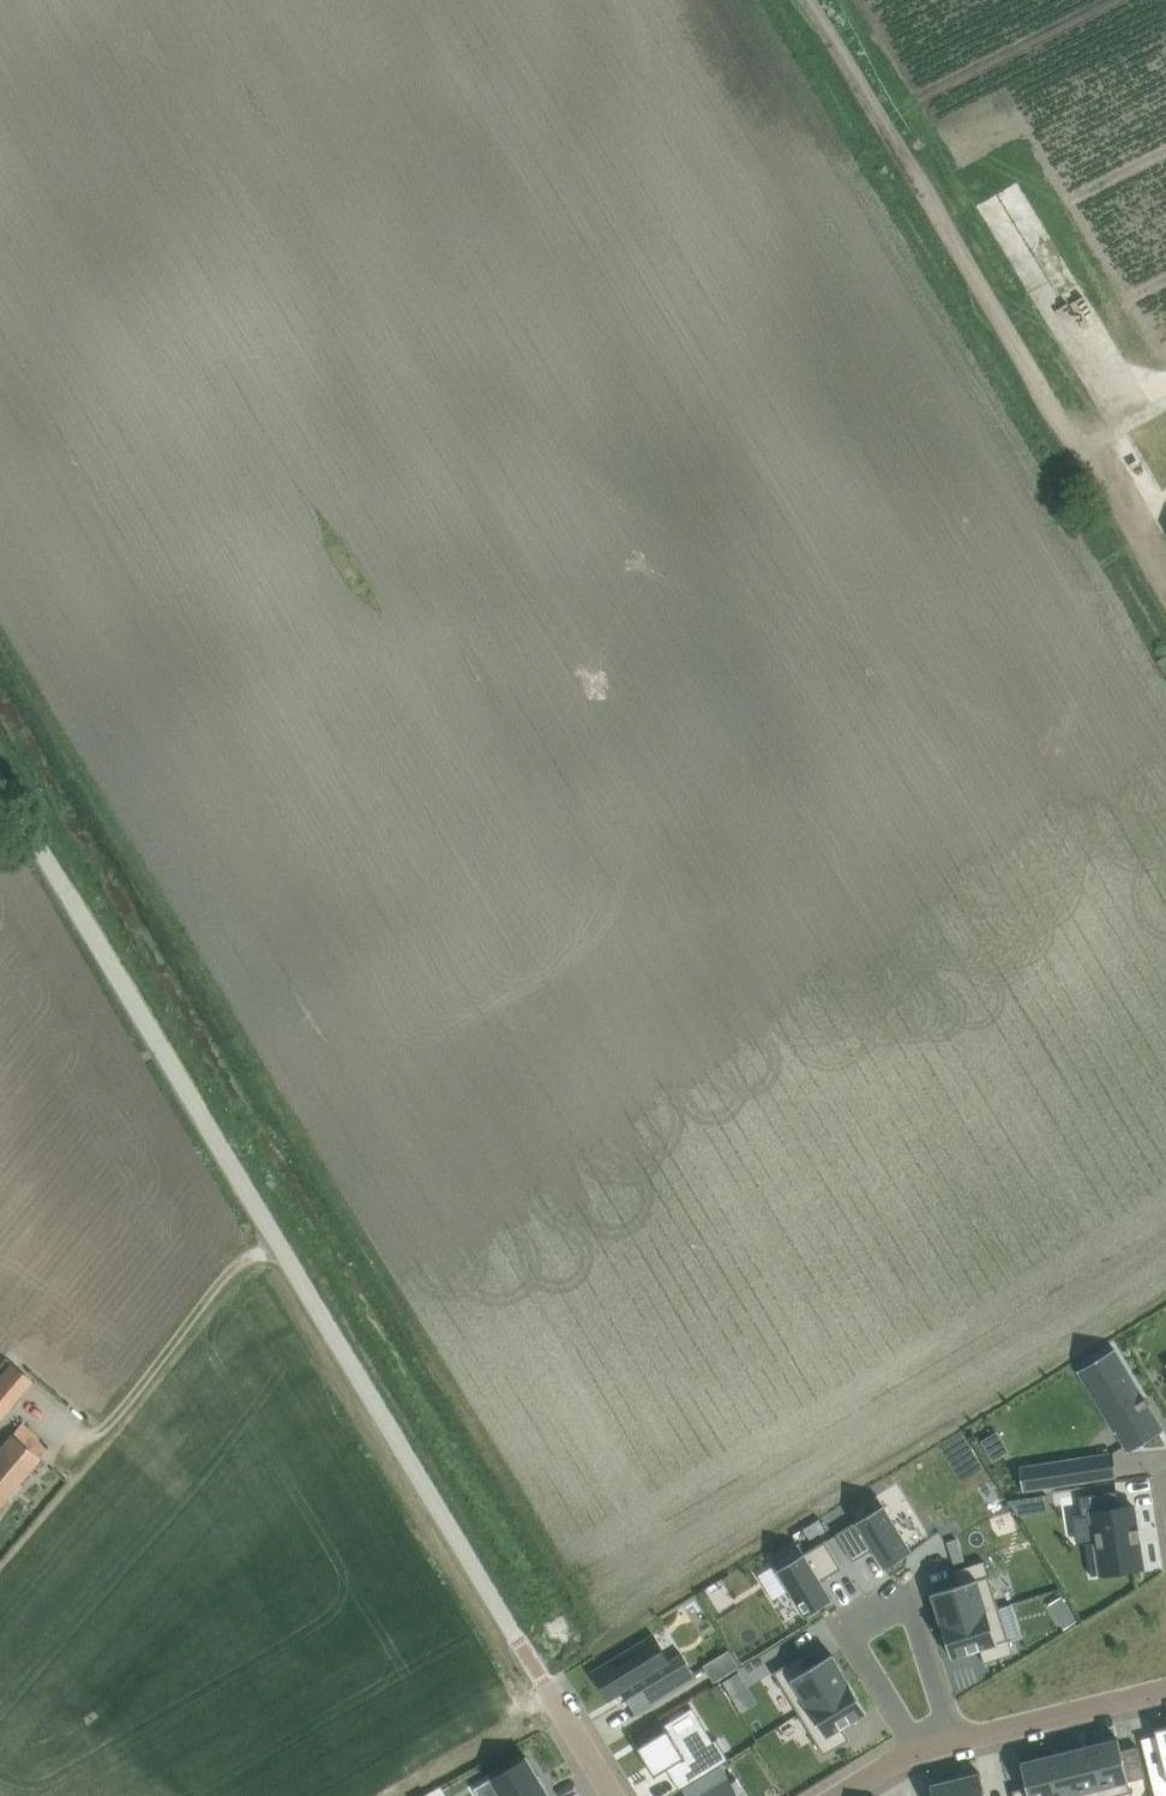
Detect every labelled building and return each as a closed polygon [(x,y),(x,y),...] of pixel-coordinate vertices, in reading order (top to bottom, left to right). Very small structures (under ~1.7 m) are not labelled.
[(1119,1428),(1115,1431),(1116,1432),(1117,1432),(1129,1451),(1165,1430),(1115,1348),(1096,1359),(1108,1380),(1095,1388),(1119,1428)] [(12,1364),(0,1377),(0,1419),(32,1381),(12,1364)] [(22,1423),(0,1449),(0,1505),(49,1446),(22,1423)] [(1090,1480),(1086,1456),(1020,1466),(1024,1490),(1090,1480)] [(1118,1489),(1080,1495),(1083,1513),(1083,1514),(1092,1512),(1096,1539),(1087,1541),(1087,1542),(1092,1575),(1144,1567),(1140,1542),(1142,1541),(1142,1540),(1140,1540),(1138,1529),(1140,1528),(1140,1527),(1138,1527),(1135,1505),(1120,1507),(1118,1489)] [(850,1525),(837,1533),(854,1561),(866,1553),(874,1548),(886,1567),(913,1551),(878,1494),(852,1510),(858,1520),(850,1525)] [(1019,1514),(1027,1513),(1024,1497),(1009,1499),(1019,1514)] [(820,1518),(804,1527),(810,1537),(826,1528),(820,1518)] [(958,1537),(947,1541),(951,1552),(962,1548),(958,1537)] [(799,1542),(772,1559),(807,1615),(834,1599),(822,1580),(830,1575),(843,1567),(826,1539),(813,1547),(805,1552),(799,1542)] [(961,1583),(932,1592),(942,1624),(999,1607),(990,1575),(992,1574),(992,1573),(989,1574),(985,1560),(956,1569),(961,1583)] [(999,1607),(942,1624),(953,1657),(980,1648),(985,1662),(1014,1653),(1009,1639),(1012,1638),(1009,1638),(999,1607)] [(1078,1620),(1071,1609),(1060,1616),(1067,1627),(1078,1620)] [(611,1670),(589,1685),(606,1710),(620,1701),(624,1707),(635,1723),(682,1692),(650,1644),(631,1657),(635,1664),(616,1677),(611,1670)] [(704,1664),(715,1682),(740,1666),(730,1649),(704,1664)] [(800,1655),(774,1671),(782,1684),(780,1685),(780,1686),(782,1684),(800,1713),(851,1682),(833,1653),(808,1668),(800,1655)] [(724,1681),(733,1696),(749,1686),(740,1671),(724,1681)] [(721,1681),(711,1687),(721,1704),(731,1698),(721,1681)] [(851,1682),(800,1713),(817,1741),(815,1743),(817,1742),(825,1754),(851,1739),(843,1726),(868,1711),(851,1682)] [(663,1731),(638,1746),(656,1775),(668,1767),(680,1788),(729,1758),(717,1738),(714,1740),(703,1722),(676,1738),(669,1727),(663,1731)] [(1149,1766),(1156,1795),(1165,1795),(1165,1727),(1157,1729),(1158,1734),(1165,1762),(1149,1766)] [(1094,1744),(1104,1786),(1107,1795),(1113,1795),(1133,1791),(1130,1780),(1146,1776),(1138,1744),(1122,1748),(1119,1737),(1094,1744)] [(1070,1749),(1081,1792),(1080,1792),(1081,1795),(1107,1795),(1104,1786),(1094,1744),(1070,1749)] [(1047,1755),(1057,1795),(1065,1795),(1080,1792),(1081,1792),(1070,1749),(1047,1755)] [(528,1755),(492,1777),(503,1795),(552,1795),(528,1755)] [(1013,1790),(1015,1795),(1057,1795),(1047,1755),(1022,1761),(1028,1786),(1013,1790)] [(956,1778),(961,1795),(987,1795),(981,1771),(956,1778)] [(956,1778),(931,1784),(934,1795),(961,1795),(956,1778)] [(736,1787),(725,1793),(719,1784),(698,1795),(741,1795),(736,1787)]
